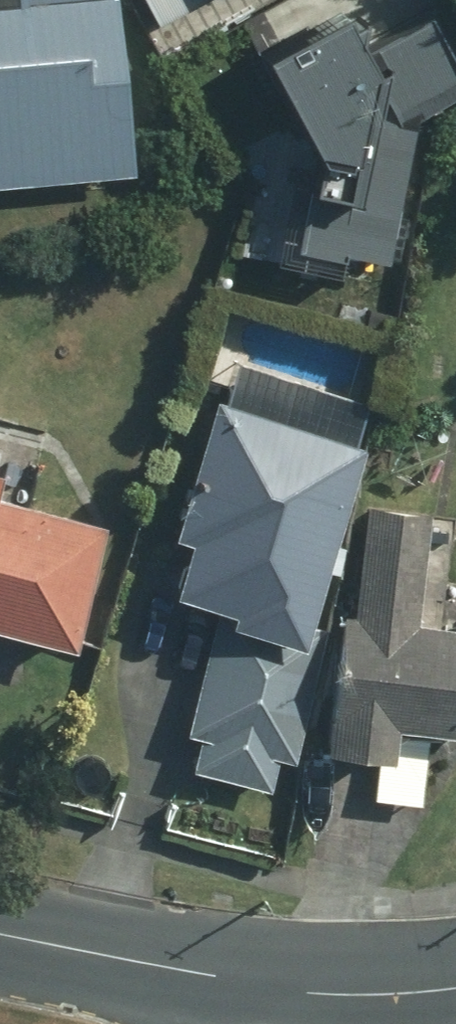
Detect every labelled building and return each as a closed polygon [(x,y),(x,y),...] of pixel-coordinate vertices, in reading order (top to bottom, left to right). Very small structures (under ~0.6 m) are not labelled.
[(136,166),(120,0),(0,0),(0,179),(136,166)] [(155,11),(179,0),(150,0),(155,11)] [(375,44),(355,0),(340,0),(272,30),(328,132),(305,240),(389,258),(420,118),(455,97),(455,45),(435,9),(375,44)] [(207,732),(197,765),(273,788),(284,751),(297,755),(336,625),(316,619),(370,439),(219,395),(181,524),(197,529),(181,585),(230,599),(192,728),(207,732)] [(110,520),(0,494),(0,620),(81,640),(110,520)] [(340,659),(330,739),(396,747),(399,717),(455,724),(455,617),(423,613),(436,508),(368,500),(348,660),(340,659)]
